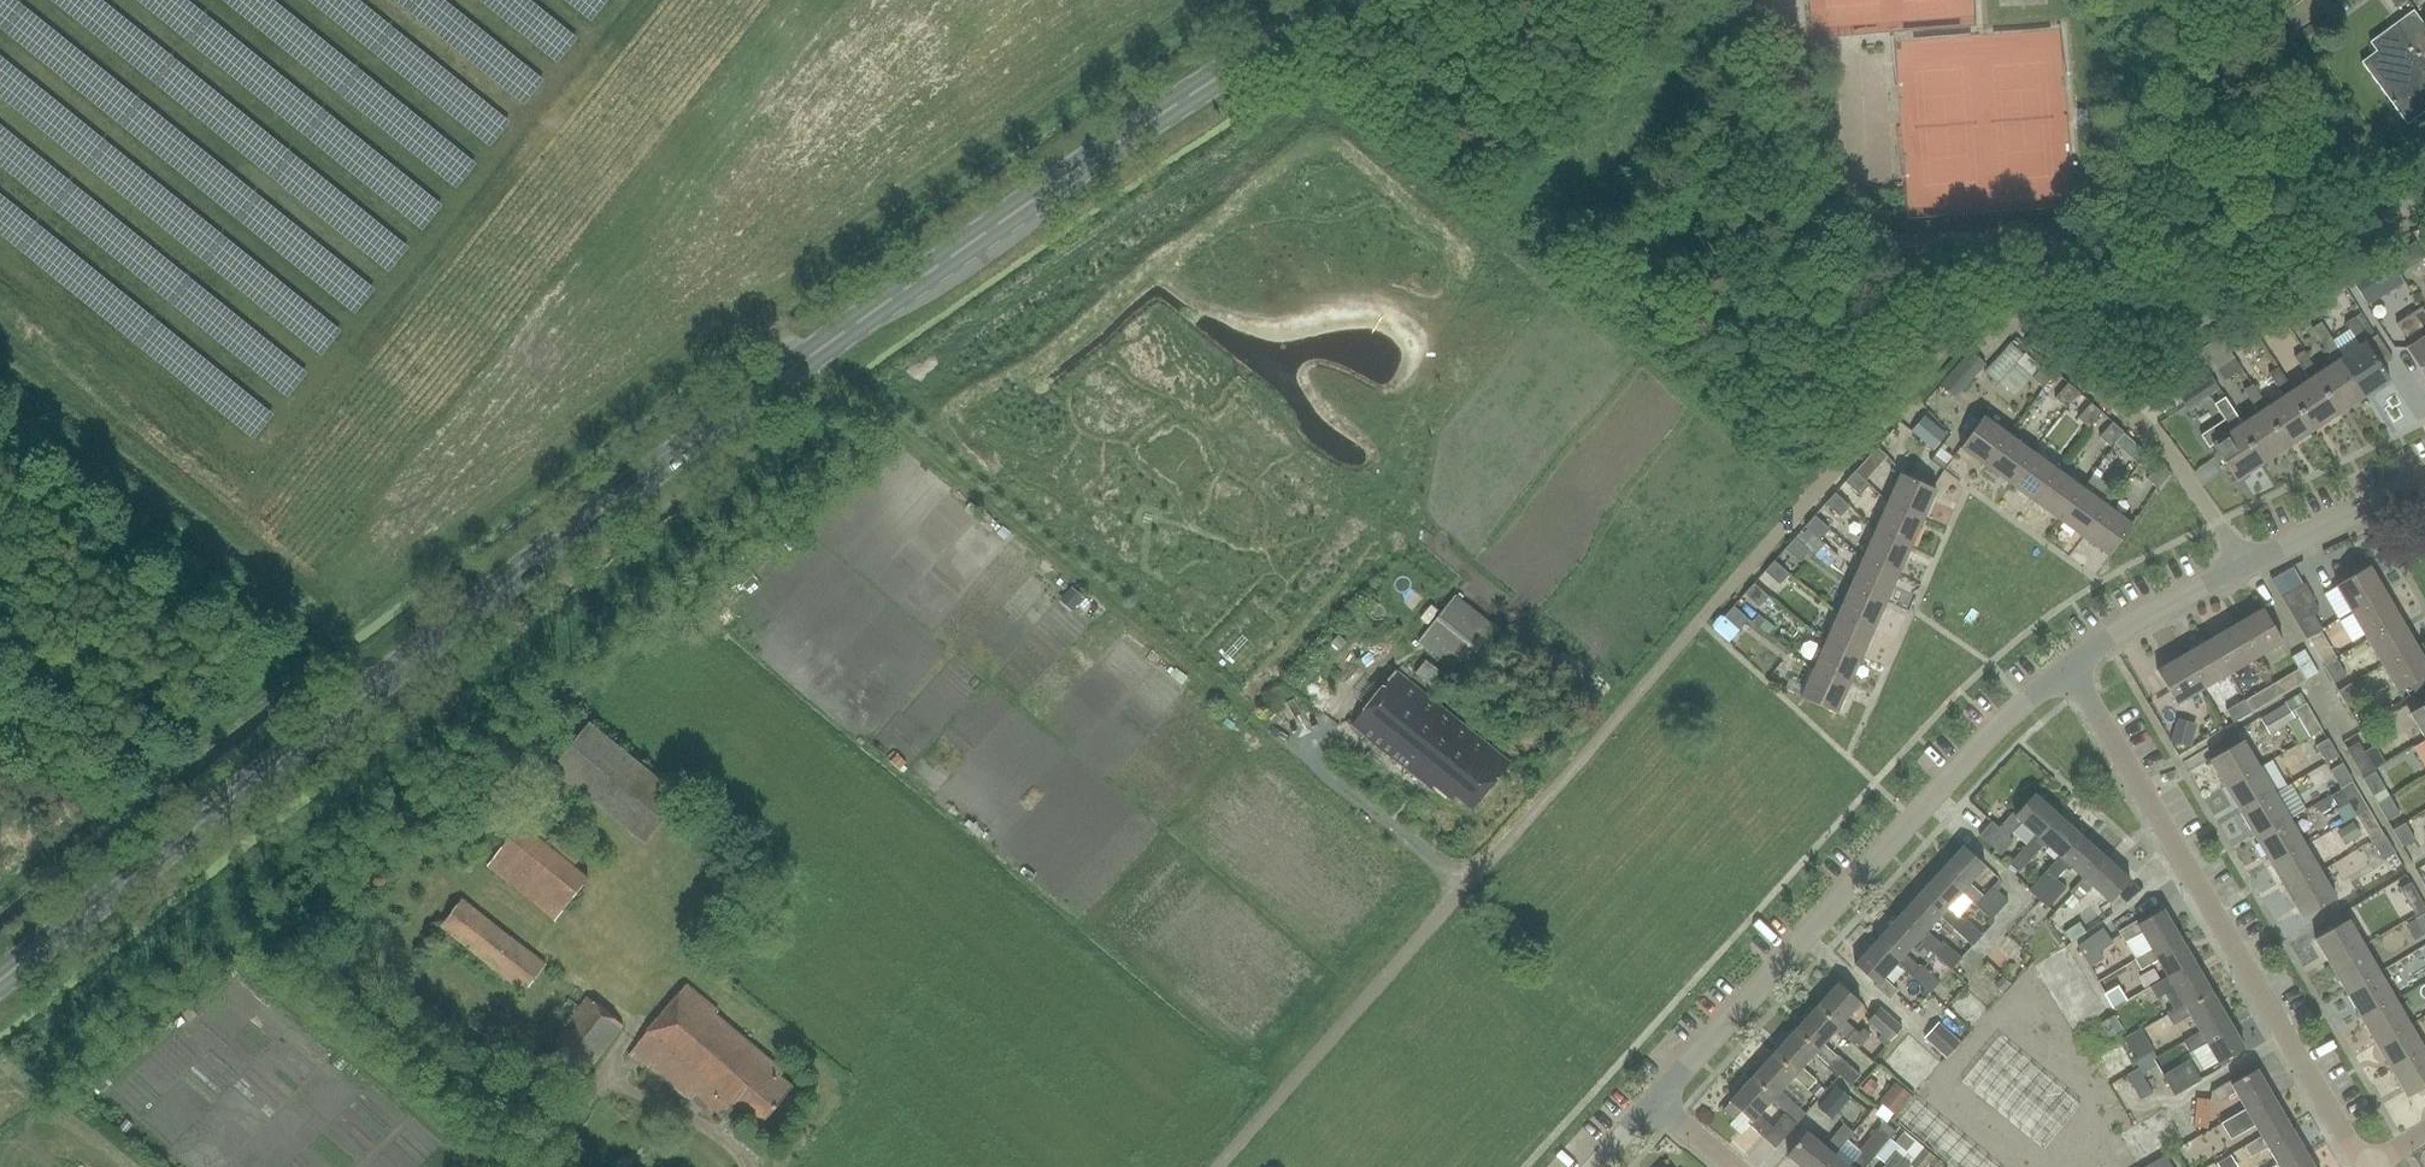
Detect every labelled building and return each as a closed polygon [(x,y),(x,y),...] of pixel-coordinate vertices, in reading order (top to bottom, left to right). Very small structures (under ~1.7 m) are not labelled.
[(2424,112),(2424,28),(2412,11),(2368,43),(2375,53),(2360,64),(2405,126),(2424,112)] [(2379,262),(2356,277),(2371,299),(2394,284),(2379,262)] [(2422,306),(2413,313),(2424,331),(2424,311),(2422,306)] [(2393,358),(2388,352),(2377,335),(2369,340),(2354,317),(2345,323),(2359,345),(2343,355),(2339,358),(2364,396),(2390,379),(2382,366),(2393,358)] [(2339,358),(2343,355),(2321,323),(2312,329),(2334,361),(2317,372),(2313,375),(2339,413),(2364,396),(2339,358)] [(2407,348),(2424,376),(2424,336),(2407,348)] [(1998,383),(2015,364),(2023,355),(2010,344),(1985,371),(1998,383)] [(1986,363),(1970,349),(1940,381),(1955,396),(1986,363)] [(2313,375),(2317,372),(2302,350),(2293,356),(2308,379),(2292,390),(2288,392),(2314,429),(2339,413),(2313,375)] [(2225,381),(2243,369),(2235,358),(2218,369),(2225,381)] [(2044,361),(2031,377),(2042,387),(2056,372),(2044,361)] [(2015,364),(1998,383),(2012,396),(2029,377),(2015,364)] [(2187,409),(2218,388),(2203,366),(2172,386),(2187,409)] [(2288,392),(2292,390),(2277,367),(2269,372),(2283,395),(2267,406),(2263,408),(2289,446),(2314,429),(2288,392)] [(2067,382),(2054,397),(2065,407),(2079,392),(2067,382)] [(2263,408),(2267,406),(2252,384),(2243,390),(2257,412),(2241,423),(2237,425),(2263,463),(2289,446),(2263,408)] [(2237,425),(2241,423),(2224,397),(2215,403),(2225,418),(2202,434),(2210,446),(2214,444),(2238,480),(2263,463),(2237,425)] [(2090,402),(2077,417),(2088,427),(2102,412),(2090,402)] [(1926,412),(1915,424),(1937,447),(1949,435),(1926,412)] [(1985,415),(1962,447),(1987,465),(2010,433),(1985,415)] [(2112,447),(2115,443),(2125,432),(2113,422),(2100,437),(2112,447)] [(2138,463),(2148,453),(2125,432),(2115,443),(2138,463)] [(2010,433),(1987,465),(2011,483),(2034,451),(2010,433)] [(1856,470),(1867,479),(1887,456),(1877,446),(1856,470)] [(1936,453),(1933,457),(1945,467),(1954,456),(1942,446),(1936,453)] [(2034,451),(2011,483),(2036,501),(2059,469),(2034,451)] [(2159,463),(2146,478),(2158,488),(2171,473),(2159,463)] [(2059,469),(2036,501),(2061,519),(2084,487),(2059,469)] [(1871,483),(1867,479),(1856,470),(1846,481),(1861,495),(1871,483)] [(1901,472),(1889,500),(1925,516),(1938,488),(1901,472)] [(2084,487),(2061,519),(2086,537),(2109,505),(2084,487)] [(1836,493),(1825,504),(1840,518),(1851,506),(1836,493)] [(1889,500),(1876,528),(1912,545),(1925,516),(1889,500)] [(2109,505),(2086,537),(2111,555),(2134,523),(2109,505)] [(1815,516),(1805,528),(1820,541),(1830,529),(1815,516)] [(1876,528),(1863,556),(1900,573),(1912,545),(1876,528)] [(1794,539),(1784,551),(1799,564),(1809,553),(1794,539)] [(1863,556),(1851,584),(1887,601),(1900,573),(1863,556)] [(1773,563),(1763,574),(1778,587),(1788,576),(1773,563)] [(2355,610),(2389,590),(2373,563),(2339,583),(2355,610)] [(2310,636),(2321,630),(2325,627),(2316,612),(2323,608),(2308,583),(2286,595),(2310,636)] [(1851,584),(1838,613),(1874,629),(1887,601),(1851,584)] [(1753,586),(1742,597),(1757,611),(1768,599),(1753,586)] [(2370,636),(2404,616),(2389,590),(2355,610),(2370,636)] [(1464,676),(1501,630),(1455,594),(1419,641),(1464,676)] [(2267,605),(2240,621),(2260,656),(2287,640),(2267,605)] [(1732,609),(1722,621),(1737,634),(1747,622),(1732,609)] [(1838,613),(1825,641),(1862,657),(1874,629),(1838,613)] [(2404,616),(2370,636),(2386,663),(2420,643),(2404,616)] [(2240,621),(2213,637),(2233,671),(2260,656),(2240,621)] [(2338,659),(2321,630),(2310,636),(2309,637),(2326,666),(2337,659),(2338,659)] [(2213,637),(2186,652),(2206,687),(2233,671),(2213,637)] [(1825,641),(1813,669),(1849,685),(1862,657),(1825,641)] [(2386,663),(2401,690),(2424,676),(2424,652),(2420,643),(2386,663)] [(2308,680),(2308,679),(2319,672),(2305,649),(2292,657),(2300,669),(2276,683),(2283,695),(2308,680)] [(2186,652),(2159,668),(2179,703),(2206,687),(2186,652)] [(2335,684),(2347,676),(2337,659),(2326,666),(2325,667),(2335,684)] [(1425,661),(1416,673),(1435,687),(1445,675),(1425,661)] [(1813,669),(1800,697),(1837,713),(1849,685),(1813,669)] [(1472,808),(1509,763),(1395,671),(1352,724),(1431,788),(1434,785),(1451,799),(1455,794),(1472,808)] [(2249,698),(2256,710),(2283,695),(2276,683),(2249,698)] [(2349,708),(2361,701),(2352,685),(2340,692),(2349,708)] [(2235,722),(2252,713),(2245,701),(2228,711),(2235,722)] [(2273,732),(2285,725),(2298,717),(2288,701),(2263,715),(2273,732)] [(2312,735),(2323,728),(2307,701),(2296,708),(2312,735)] [(2413,711),(2424,731),(2424,704),(2413,711)] [(2172,740),(2190,745),(2196,725),(2178,719),(2172,740)] [(643,842),(680,796),(589,723),(552,768),(643,842)] [(2376,768),(2366,751),(2360,741),(2364,738),(2360,731),(2344,740),(2364,775),(2376,768)] [(2227,785),(2262,765),(2246,738),(2211,758),(2227,785)] [(2327,763),(2339,756),(2329,739),(2317,746),(2327,763)] [(2376,768),(2379,766),(2386,762),(2376,744),(2366,751),(2376,768)] [(2341,787),(2353,780),(2344,764),(2332,771),(2341,787)] [(2227,785),(2243,812),(2278,793),(2262,765),(2227,785)] [(2374,796),(2386,789),(2376,772),(2364,780),(2374,796)] [(2358,814),(2369,808),(2354,781),(2314,804),(2317,808),(2323,811),(2328,808),(2326,804),(2335,798),(2339,806),(2350,800),(2358,814)] [(2039,838),(2060,814),(2035,792),(2014,816),(2012,814),(1999,828),(1992,822),(1979,836),(2001,855),(2014,841),(2009,837),(2022,822),(2036,835),(2039,838)] [(2258,837),(2293,817),(2278,793),(2243,812),(2258,837)] [(2388,821),(2400,814),(2391,797),(2378,804),(2388,821)] [(2384,834),(2369,808),(2358,814),(2373,841),(2384,834)] [(530,813),(488,866),(556,920),(589,878),(575,867),(584,855),(530,813)] [(2062,858),(2083,835),(2060,814),(2039,838),(2036,835),(2023,850),(2010,864),(2019,872),(2032,858),(2045,843),(2060,856),(2062,858)] [(2274,864),(2308,844),(2293,817),(2258,837),(2274,864)] [(2361,835),(2354,823),(2342,830),(2349,842),(2361,835)] [(2404,847),(2416,840),(2406,823),(2394,830),(2404,847)] [(2395,851),(2385,834),(2372,842),(2382,859),(2395,851)] [(2086,881),(2107,857),(2083,835),(2062,858),(2060,856),(2029,890),(2047,907),(2065,887),(2056,879),(2069,864),(2084,878),(2086,881)] [(2289,890),(2324,870),(2308,844),(2274,864),(2289,890)] [(1991,920),(2010,901),(1994,886),(1985,896),(1971,883),(1987,866),(1964,845),(1942,869),(1965,889),(1962,893),(1991,920)] [(2112,903),(2133,879),(2107,857),(2086,881),(2084,878),(2071,892),(2080,901),(2093,886),(2112,903)] [(1942,869),(1921,892),(1944,913),(1941,916),(1974,947),(1985,935),(1965,918),(1963,920),(1949,907),(1962,893),(1965,889),(1942,869)] [(2305,917),(2339,897),(2324,870),(2289,890),(2305,917)] [(2424,911),(2424,903),(2413,882),(2401,888),(2417,916),(2424,911)] [(1927,930),(1941,916),(1944,913),(1921,892),(1899,915),(1922,936),(1919,939),(1942,961),(1952,970),(1963,958),(1944,941),(1942,944),(1927,930)] [(524,994),(547,965),(463,899),(440,928),(524,994)] [(2154,953),(2180,938),(2163,909),(2137,924),(2135,921),(2118,931),(2125,942),(2142,932),(2152,949),(2154,953)] [(2416,919),(2424,933),(2424,914),(2416,919)] [(1906,954),(1919,939),(1922,936),(1899,915),(1877,939),(1900,960),(1898,963),(1931,993),(1941,983),(1922,965),(1920,967),(1906,954)] [(2333,965),(2368,945),(2352,918),(2317,939),(2333,965)] [(2077,947),(2089,967),(2103,959),(2100,953),(2112,943),(2102,929),(2077,947)] [(2170,981),(2196,965),(2180,938),(2154,953),(2152,949),(2134,959),(2141,970),(2158,960),(2168,977),(2170,981)] [(1885,977),(1898,963),(1900,960),(1877,939),(1855,963),(1878,984),(1876,986),(1890,1000),(1899,990),(1885,977)] [(2349,991),(2383,971),(2368,945),(2333,965),(2349,991)] [(2212,992),(2196,965),(2170,981),(2168,977),(2151,987),(2158,999),(2165,994),(2174,1010),(2184,1004),(2185,1007),(2212,992)] [(2364,1017),(2399,997),(2383,971),(2349,991),(2364,1017)] [(2004,992),(2011,985),(2004,978),(1997,985),(2004,992)] [(1865,1029),(1860,1033),(1845,1019),(1862,1002),(1840,982),(1820,1004),(1841,1024),(1837,1028),(1859,1048),(1871,1035),(1865,1029)] [(762,1125),(794,1088),(779,1075),(783,1070),(761,1052),(763,1049),(687,984),(637,1043),(639,1044),(631,1054),(646,1067),(650,1062),(707,1111),(711,1106),(724,1117),(736,1102),(762,1125)] [(1978,1023),(1994,1006),(1974,987),(1958,1004),(1978,1023)] [(2125,1001),(2121,994),(2114,992),(2107,997),(2114,1008),(2125,1001)] [(2202,1035),(2228,1020),(2212,992),(2185,1007),(2184,1004),(2174,1010),(2167,1014),(2173,1025),(2190,1015),(2200,1031),(2202,1035)] [(588,1070),(623,1025),(589,997),(553,1043),(588,1070)] [(2379,1043),(2414,1023),(2399,997),(2364,1017),(2379,1043)] [(1824,1043),(1837,1028),(1841,1024),(1820,1004),(1796,1029),(1818,1049),(1816,1052),(1852,1085),(1862,1074),(1841,1054),(1839,1057),(1824,1043)] [(1892,1040),(1904,1026),(1881,1006),(1869,1020),(1892,1040)] [(2121,1031),(2113,1017),(2102,1024),(2110,1037),(2121,1031)] [(2219,1063),(2244,1048),(2228,1020),(2202,1035),(2200,1031),(2183,1041),(2189,1052),(2207,1042),(2219,1063)] [(1947,1057),(1962,1042),(1951,1033),(1939,1022),(1939,1023),(1925,1037),(1947,1057)] [(2424,1052),(2424,1042),(2414,1023),(2379,1043),(2395,1070),(2424,1052)] [(2156,1049),(2143,1028),(2127,1038),(2139,1058),(2156,1049)] [(1803,1065),(1816,1052),(1818,1049),(1796,1029),(1775,1052),(1797,1072),(1794,1076),(1809,1090),(1818,1079),(1803,1065)] [(1999,1037),(1981,1059),(1992,1069),(2011,1047),(1999,1037)] [(2011,1047),(1992,1069),(2004,1079),(2023,1056),(2011,1047)] [(1781,1089),(1794,1076),(1797,1072),(1775,1052),(1754,1074),(1776,1094),(1772,1099),(1786,1112),(1798,1123),(1807,1113),(1781,1089)] [(2424,1088),(2424,1052),(2395,1070),(2410,1096),(2424,1088)] [(2023,1056),(2004,1079),(2016,1088),(2035,1066),(2023,1056)] [(1981,1059),(1962,1082),(1974,1092),(1992,1069),(1981,1059)] [(2163,1075),(2174,1095),(2201,1080),(2190,1060),(2163,1075)] [(2035,1066),(2016,1088),(2028,1098),(2046,1076),(2035,1066)] [(2247,1112),(2274,1096),(2258,1068),(2231,1084),(2229,1081),(2212,1091),(2219,1102),(2236,1092),(2245,1108),(2247,1112)] [(1992,1069),(1974,1092),(1986,1101),(2004,1079),(1992,1069)] [(1760,1112),(1772,1099),(1776,1094),(1754,1074),(1731,1099),(1731,1100),(1724,1107),(1734,1117),(1742,1109),(1752,1119),(1750,1122),(1765,1136),(1777,1147),(1798,1123),(1786,1112),(1774,1125),(1760,1112)] [(2046,1076),(2028,1098),(2039,1108),(2058,1085),(2046,1076)] [(2004,1079),(1986,1101),(1997,1111),(2016,1088),(2004,1079)] [(1878,1086),(1870,1080),(1863,1089),(1871,1095),(1878,1086)] [(1819,1107),(1833,1119),(1852,1097),(1838,1085),(1819,1107)] [(1897,1085),(1887,1098),(1900,1109),(1911,1095),(1897,1085)] [(2058,1085),(2039,1108),(2051,1118),(2070,1095),(2058,1085)] [(2016,1088),(1997,1111),(2009,1121),(2028,1098),(2016,1088)] [(2070,1095),(2051,1118),(2063,1127),(2081,1105),(2070,1095)] [(2290,1124),(2274,1096),(2247,1112),(2245,1108),(2221,1122),(2228,1134),(2235,1131),(2237,1135),(2255,1124),(2262,1136),(2264,1140),(2290,1124)] [(2028,1098),(2009,1121),(2021,1130),(2039,1108),(2028,1098)] [(2196,1098),(2193,1128),(2208,1129),(2210,1099),(2196,1098)] [(1917,1100),(1898,1123),(1910,1133),(1929,1110),(1917,1100)] [(2039,1108),(2021,1130),(2032,1140),(2051,1118),(2039,1108)] [(1929,1110),(1910,1133),(1923,1143),(1941,1120),(1929,1110)] [(2051,1118),(2032,1140),(2044,1150),(2063,1127),(2051,1118)] [(1941,1120),(1923,1143),(1935,1153),(1954,1131),(1941,1120)] [(1846,1140),(1854,1131),(1844,1123),(1826,1145),(1808,1130),(1789,1154),(1805,1166),(1818,1166),(1832,1150),(1836,1153),(1846,1140)] [(2251,1157),(2269,1147),(2278,1164),(2280,1166),(2281,1166),(2307,1152),(2290,1124),(2264,1140),(2262,1136),(2245,1146),(2251,1157)] [(1876,1156),(1890,1139),(1878,1128),(1859,1151),(1846,1140),(1836,1153),(1832,1150),(1818,1166),(1867,1166),(1876,1156)] [(1954,1131),(1935,1153),(1947,1164),(1966,1141),(1954,1131)] [(1923,1149),(1904,1133),(1895,1143),(1890,1139),(1876,1156),(1886,1164),(1883,1166),(1907,1166),(1923,1149)] [(1947,1164),(1952,1166),(1965,1166),(1979,1151),(1966,1141),(1947,1164)] [(1924,1148),(1913,1163),(1918,1166),(1927,1166),(1935,1157),(1924,1148)] [(1965,1166),(1986,1166),(1991,1161),(1979,1151),(1965,1166)] [(2307,1152),(2281,1166),(2315,1166),(2307,1152)]
